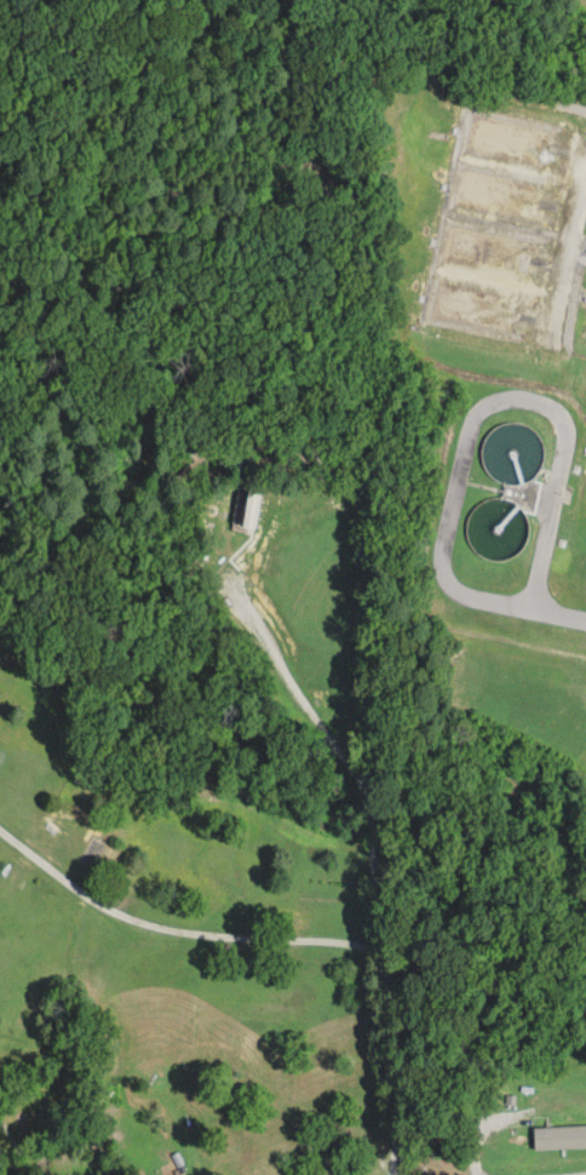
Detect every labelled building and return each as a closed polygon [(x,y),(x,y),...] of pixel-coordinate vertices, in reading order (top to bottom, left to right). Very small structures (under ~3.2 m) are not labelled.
[(515,1142),(567,1142),(567,1130),(515,1130),(515,1142)]
